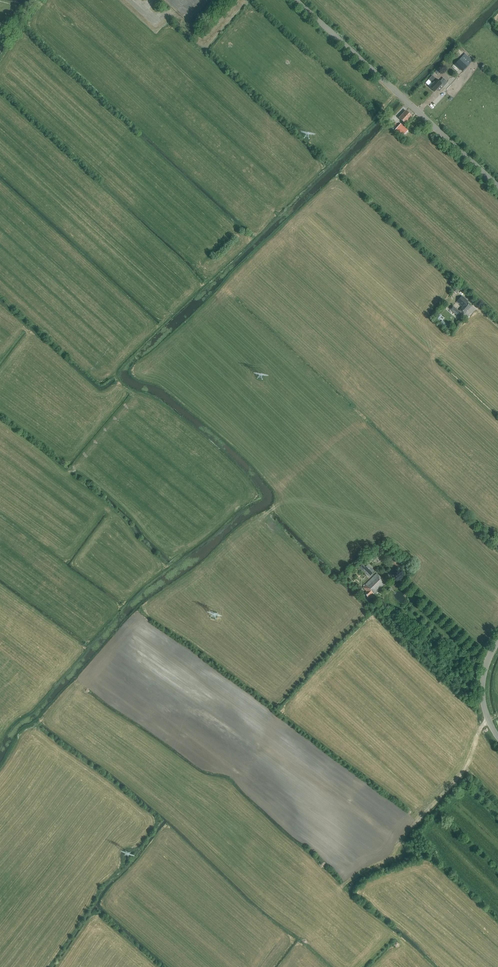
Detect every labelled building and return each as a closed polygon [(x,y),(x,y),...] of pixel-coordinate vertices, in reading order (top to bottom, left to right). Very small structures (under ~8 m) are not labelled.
[(459,59),(455,64),(463,71),(467,66),(465,64),(461,61),(459,59)] [(429,87),(434,92),(441,85),(443,88),(448,82),(443,78),(440,82),(436,79),(433,76),(429,80),(433,83),(429,87)] [(403,122),(401,123),(404,125),(412,117),(406,111),(399,118),(403,122)] [(396,131),(402,137),(405,134),(408,131),(402,125),(399,128),(396,131)] [(464,314),(471,306),(467,302),(468,301),(462,296),(457,302),(463,307),(459,311),(460,313),(461,312),(464,314)] [(460,313),(459,311),(453,306),(450,309),(458,316),(461,313),(460,313)] [(397,561),(393,565),(398,570),(402,565),(397,561)] [(364,570),(363,571),(365,573),(366,572),(371,576),(375,572),(368,564),(363,569),(364,570)] [(385,582),(377,574),(363,588),(367,592),(365,593),(368,597),(373,593),(374,594),(385,582)]
